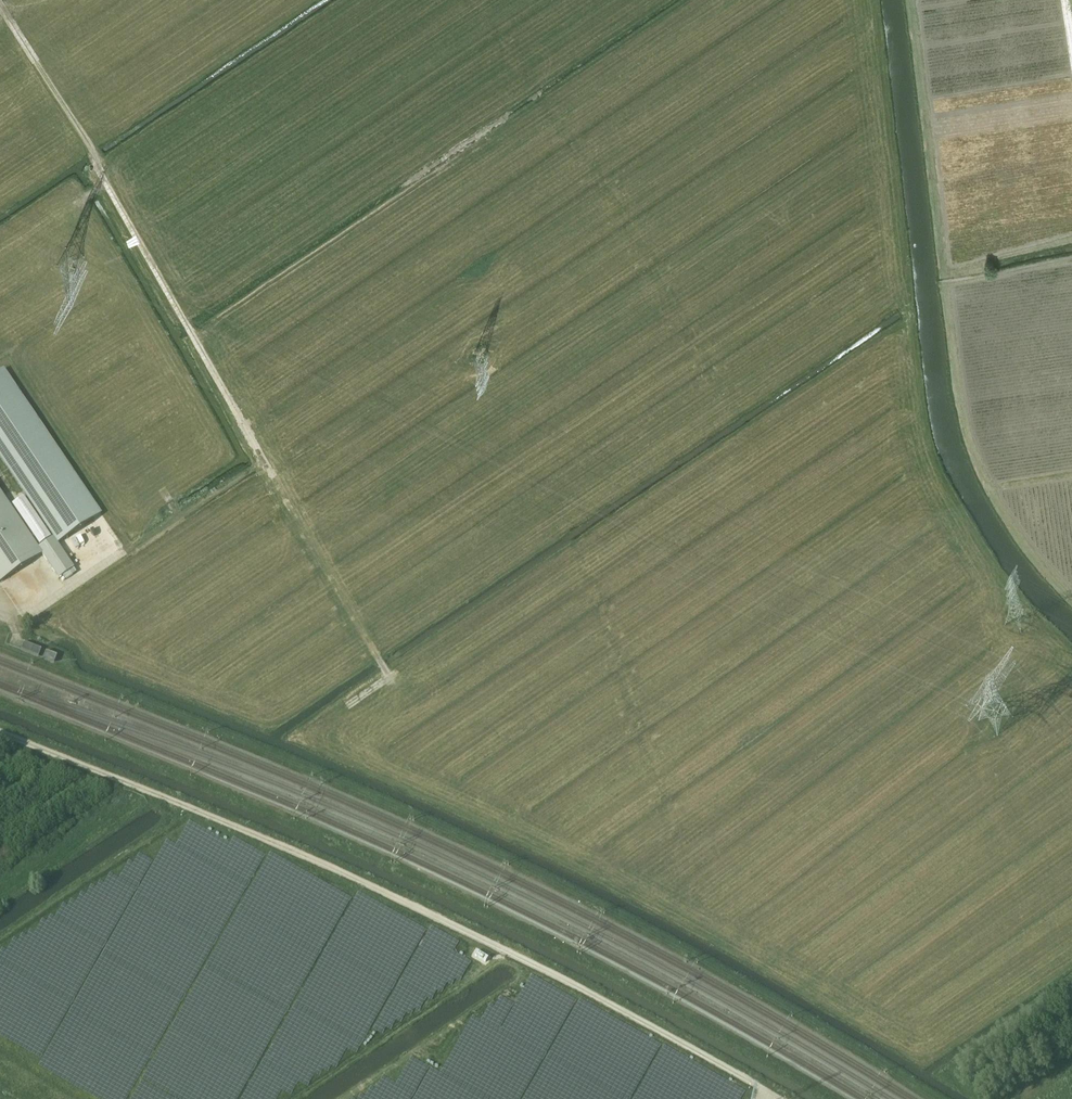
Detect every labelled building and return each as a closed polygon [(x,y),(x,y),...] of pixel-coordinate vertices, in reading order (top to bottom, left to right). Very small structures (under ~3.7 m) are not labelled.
[(72,568),(56,544),(100,515),(2,370),(0,371),(0,461),(52,539),(39,548),(0,491),(0,582),(42,554),(58,577),(72,568)] [(23,497),(12,504),(39,544),(51,537),(23,497)] [(42,650),(23,643),(20,650),(39,658),(42,650)] [(56,656),(47,653),(44,660),(54,663),(56,656)]
